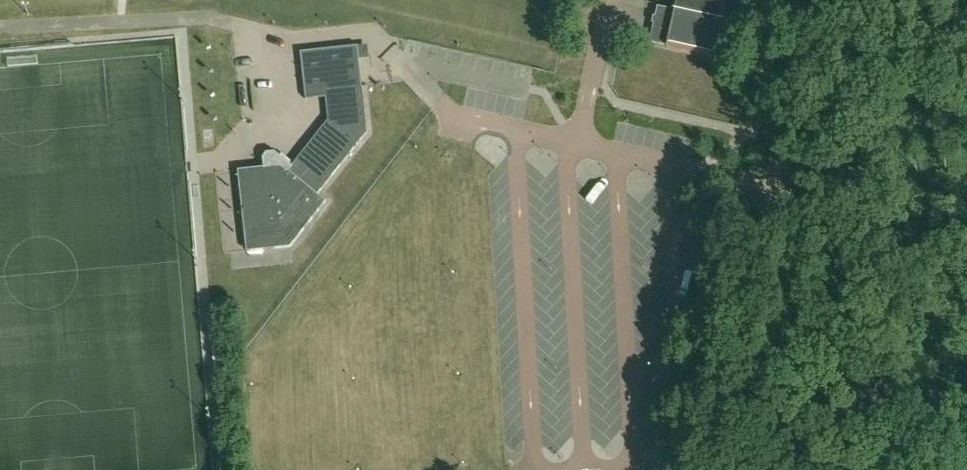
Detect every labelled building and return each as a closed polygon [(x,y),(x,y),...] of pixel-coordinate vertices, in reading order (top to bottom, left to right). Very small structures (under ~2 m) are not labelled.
[(674,8),(740,24),(745,25),(750,0),(676,0),(674,8)] [(740,24),(674,8),(658,5),(650,41),(667,44),(667,45),(668,46),(668,45),(714,55),(714,56),(715,56),(715,55),(732,59),(740,24)] [(300,50),(305,95),(325,93),(328,120),(292,165),(280,155),(280,156),(275,152),(267,153),(263,158),(264,167),(238,170),(247,251),(291,247),(327,201),(318,194),(367,132),(363,86),(358,44),(300,50)] [(230,367),(230,345),(220,345),(220,366),(230,367)]
